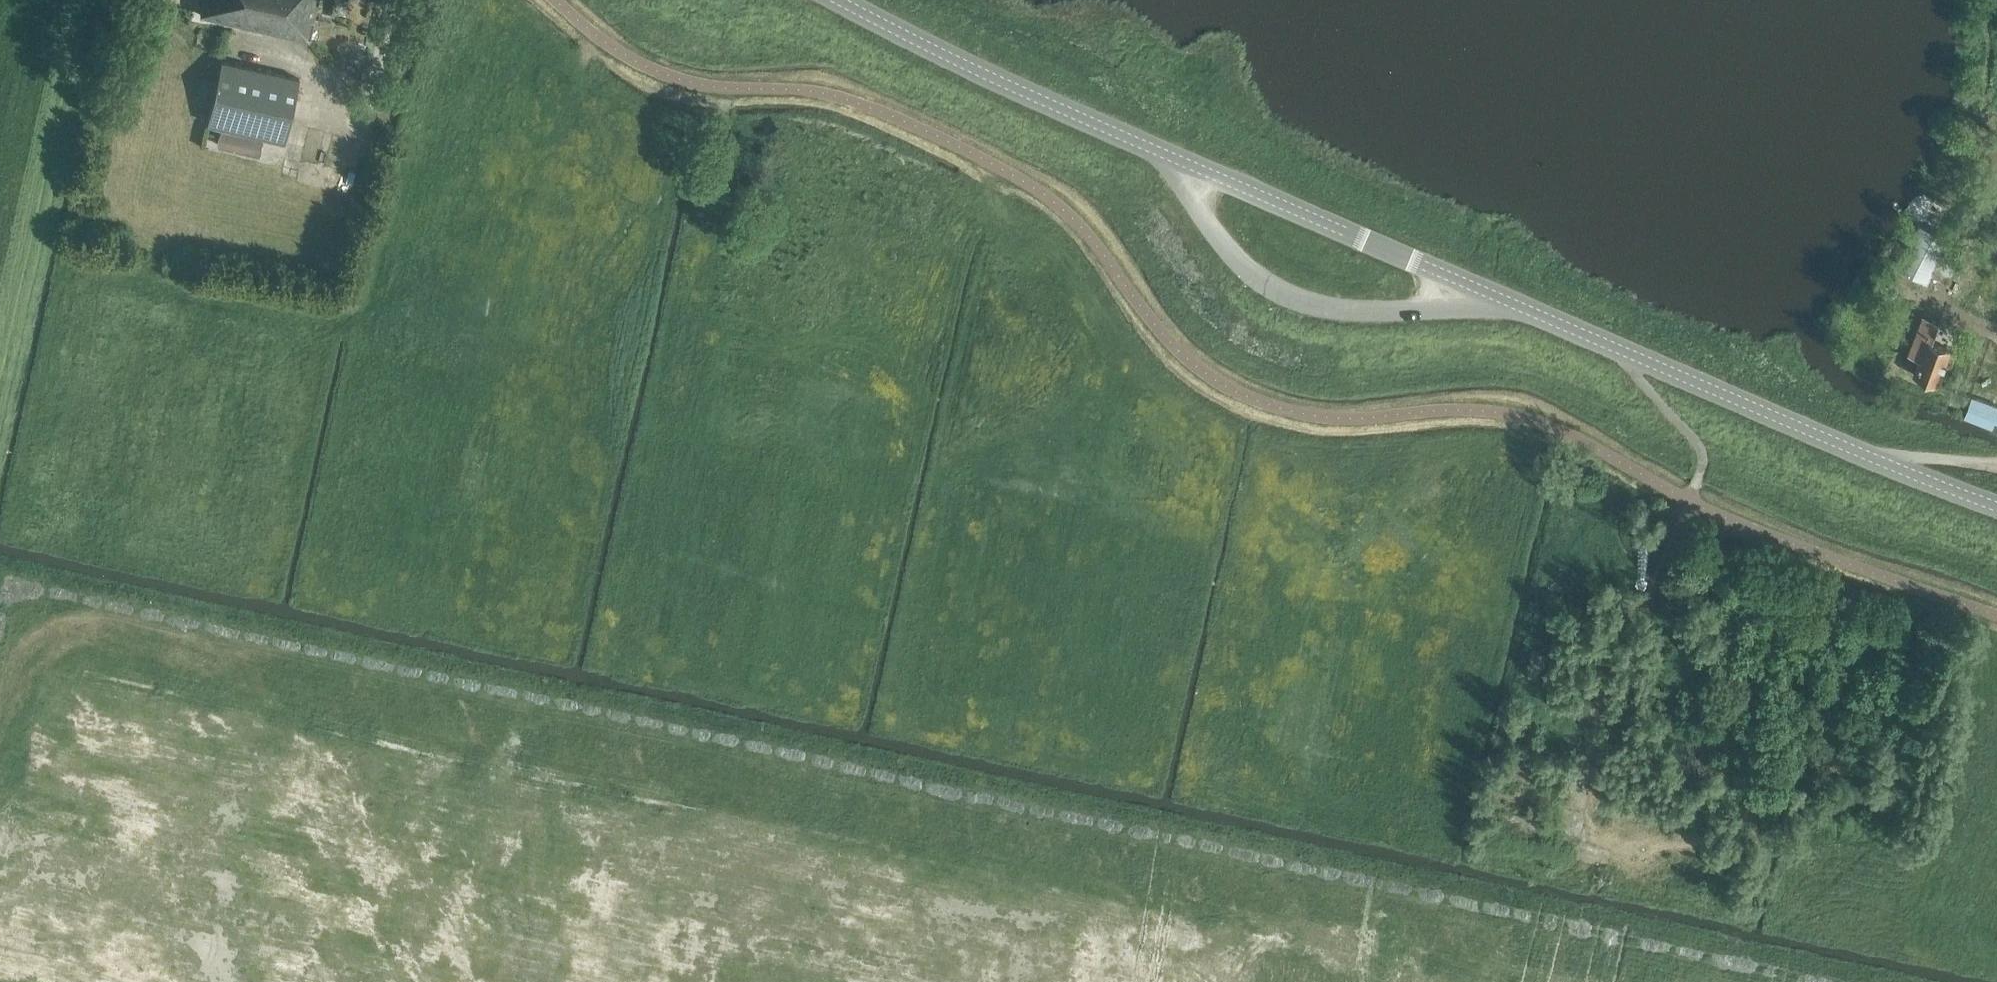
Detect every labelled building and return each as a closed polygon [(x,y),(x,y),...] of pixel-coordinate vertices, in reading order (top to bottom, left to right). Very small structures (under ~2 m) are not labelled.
[(201,14),(308,39),(317,0),(204,0),(201,14)] [(207,122),(285,140),(300,78),(222,60),(207,122)] [(1898,267),(1928,284),(1932,276),(1948,284),(1959,264),(1943,255),(1951,239),(1921,223),(1898,267)] [(1915,375),(1939,384),(1952,349),(1932,342),(1939,322),(1924,316),(1909,355),(1921,359),(1915,375)] [(1965,393),(1973,396),(1965,417),(1992,428),(1994,422),(1996,423),(1996,369),(1975,362),(1965,393)]
